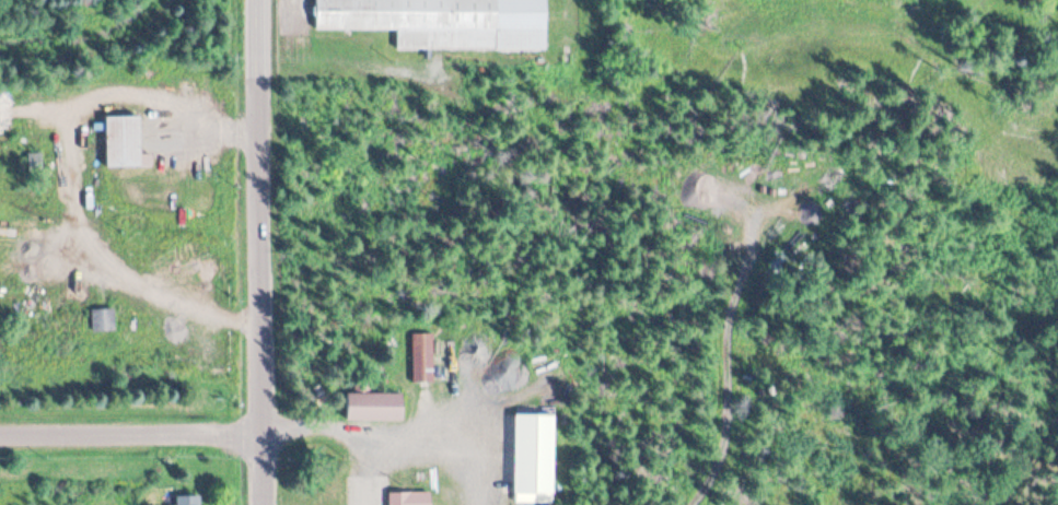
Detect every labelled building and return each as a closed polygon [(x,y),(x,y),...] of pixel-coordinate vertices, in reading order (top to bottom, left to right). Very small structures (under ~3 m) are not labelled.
[(317,27),(318,0),(546,0),(546,48),(398,46),(398,28),(317,27)] [(109,162),(109,117),(140,117),(140,162),(109,162)] [(93,327),(93,308),(113,307),(114,326),(93,327)] [(415,378),(414,331),(432,330),(433,378),(415,378)] [(347,415),(347,391),(402,391),(402,415),(347,415)] [(515,491),(516,412),(555,412),(554,492),(515,491)] [(432,490),(432,504),(391,504),(391,490),(432,490)] [(205,496),(177,496),(177,504),(205,504),(205,496)]
